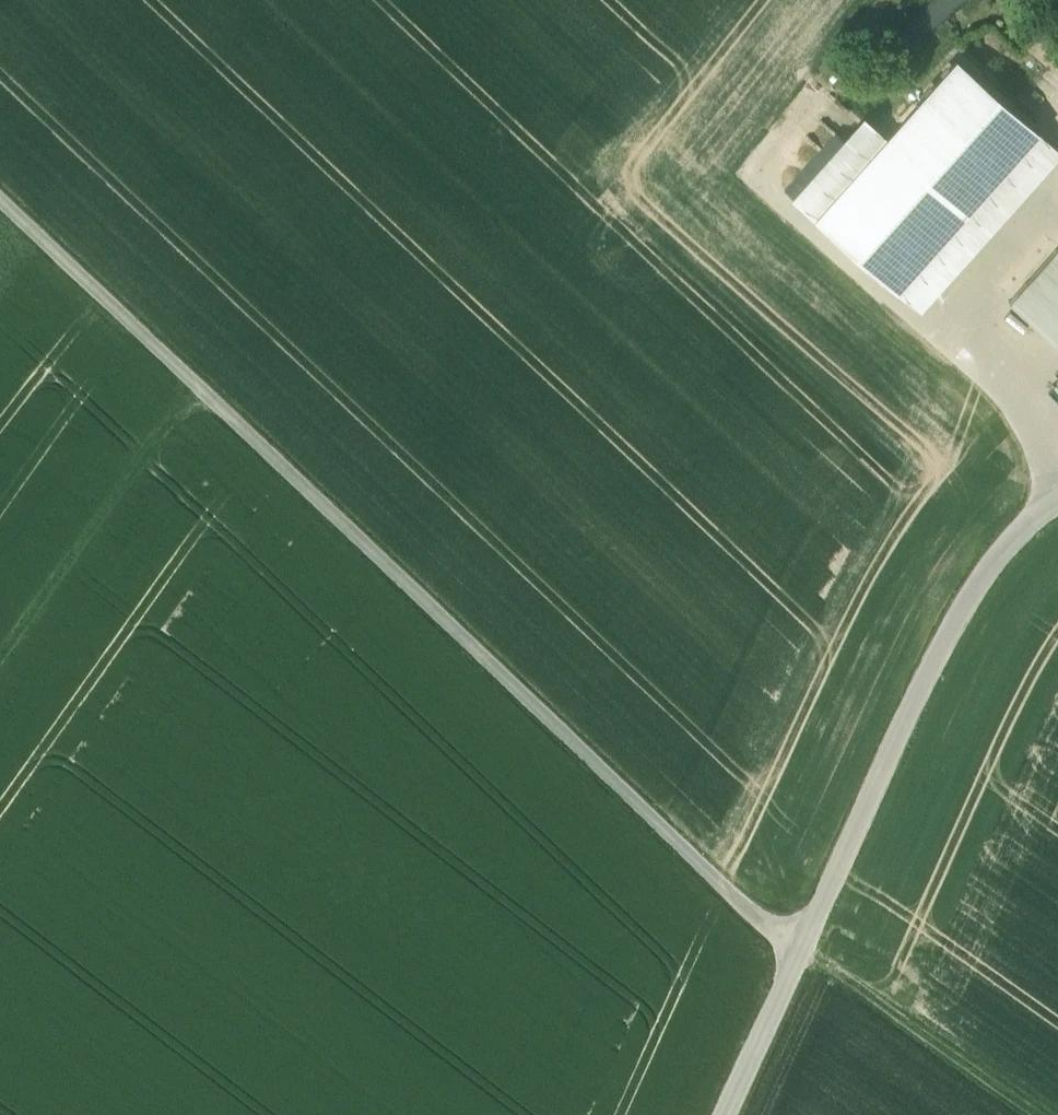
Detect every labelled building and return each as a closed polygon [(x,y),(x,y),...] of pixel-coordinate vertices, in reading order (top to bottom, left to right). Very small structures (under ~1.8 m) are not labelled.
[(1029,45),(1050,65),(1057,57),(1057,31),(1051,23),(1029,45)] [(887,137),(815,219),(897,292),(1038,132),(956,60),(887,137)] [(865,117),(792,199),(815,219),(887,137),(865,117)] [(897,292),(920,312),(1057,156),(1057,150),(1038,132),(897,292)] [(13,232),(0,220),(0,242),(2,244),(13,232)] [(1009,303),(1057,347),(1057,247),(1009,303)]
